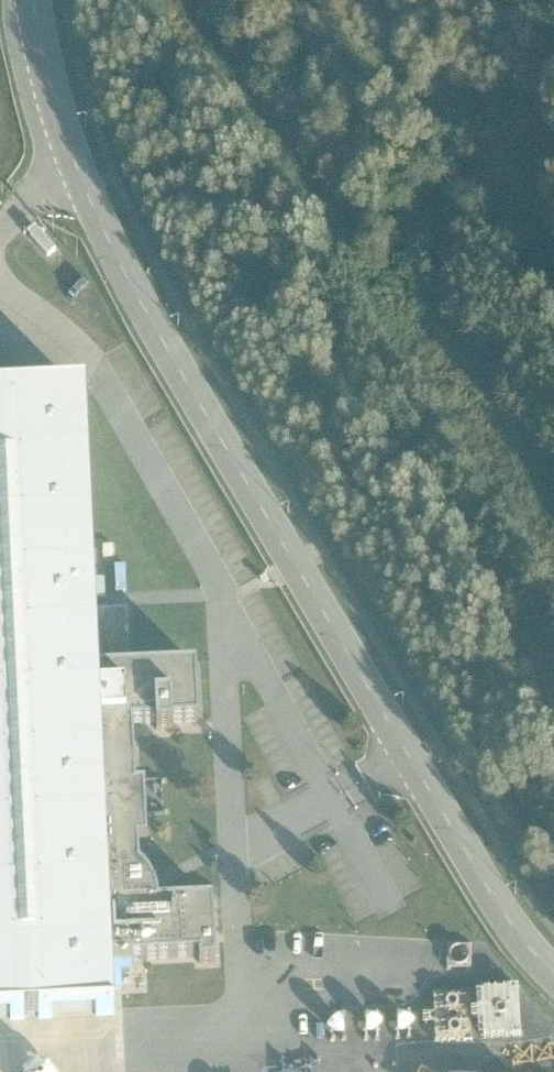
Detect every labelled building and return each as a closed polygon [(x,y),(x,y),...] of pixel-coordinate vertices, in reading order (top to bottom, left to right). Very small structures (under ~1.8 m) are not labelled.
[(0,398),(0,1037),(112,1033),(110,969),(199,966),(199,974),(215,974),(213,910),(157,912),(155,897),(146,882),(138,874),(137,850),(145,850),(143,793),(134,793),(133,729),(154,729),(154,735),(173,734),(173,728),(198,727),(195,671),(129,672),(126,611),(92,613),(84,395),(0,398)] [(459,1002),(459,1031),(467,1031),(467,1043),(486,1043),(486,994),(468,994),(468,1002),(459,1002)] [(492,997),(491,1043),(528,1044),(529,997),(492,997)]
